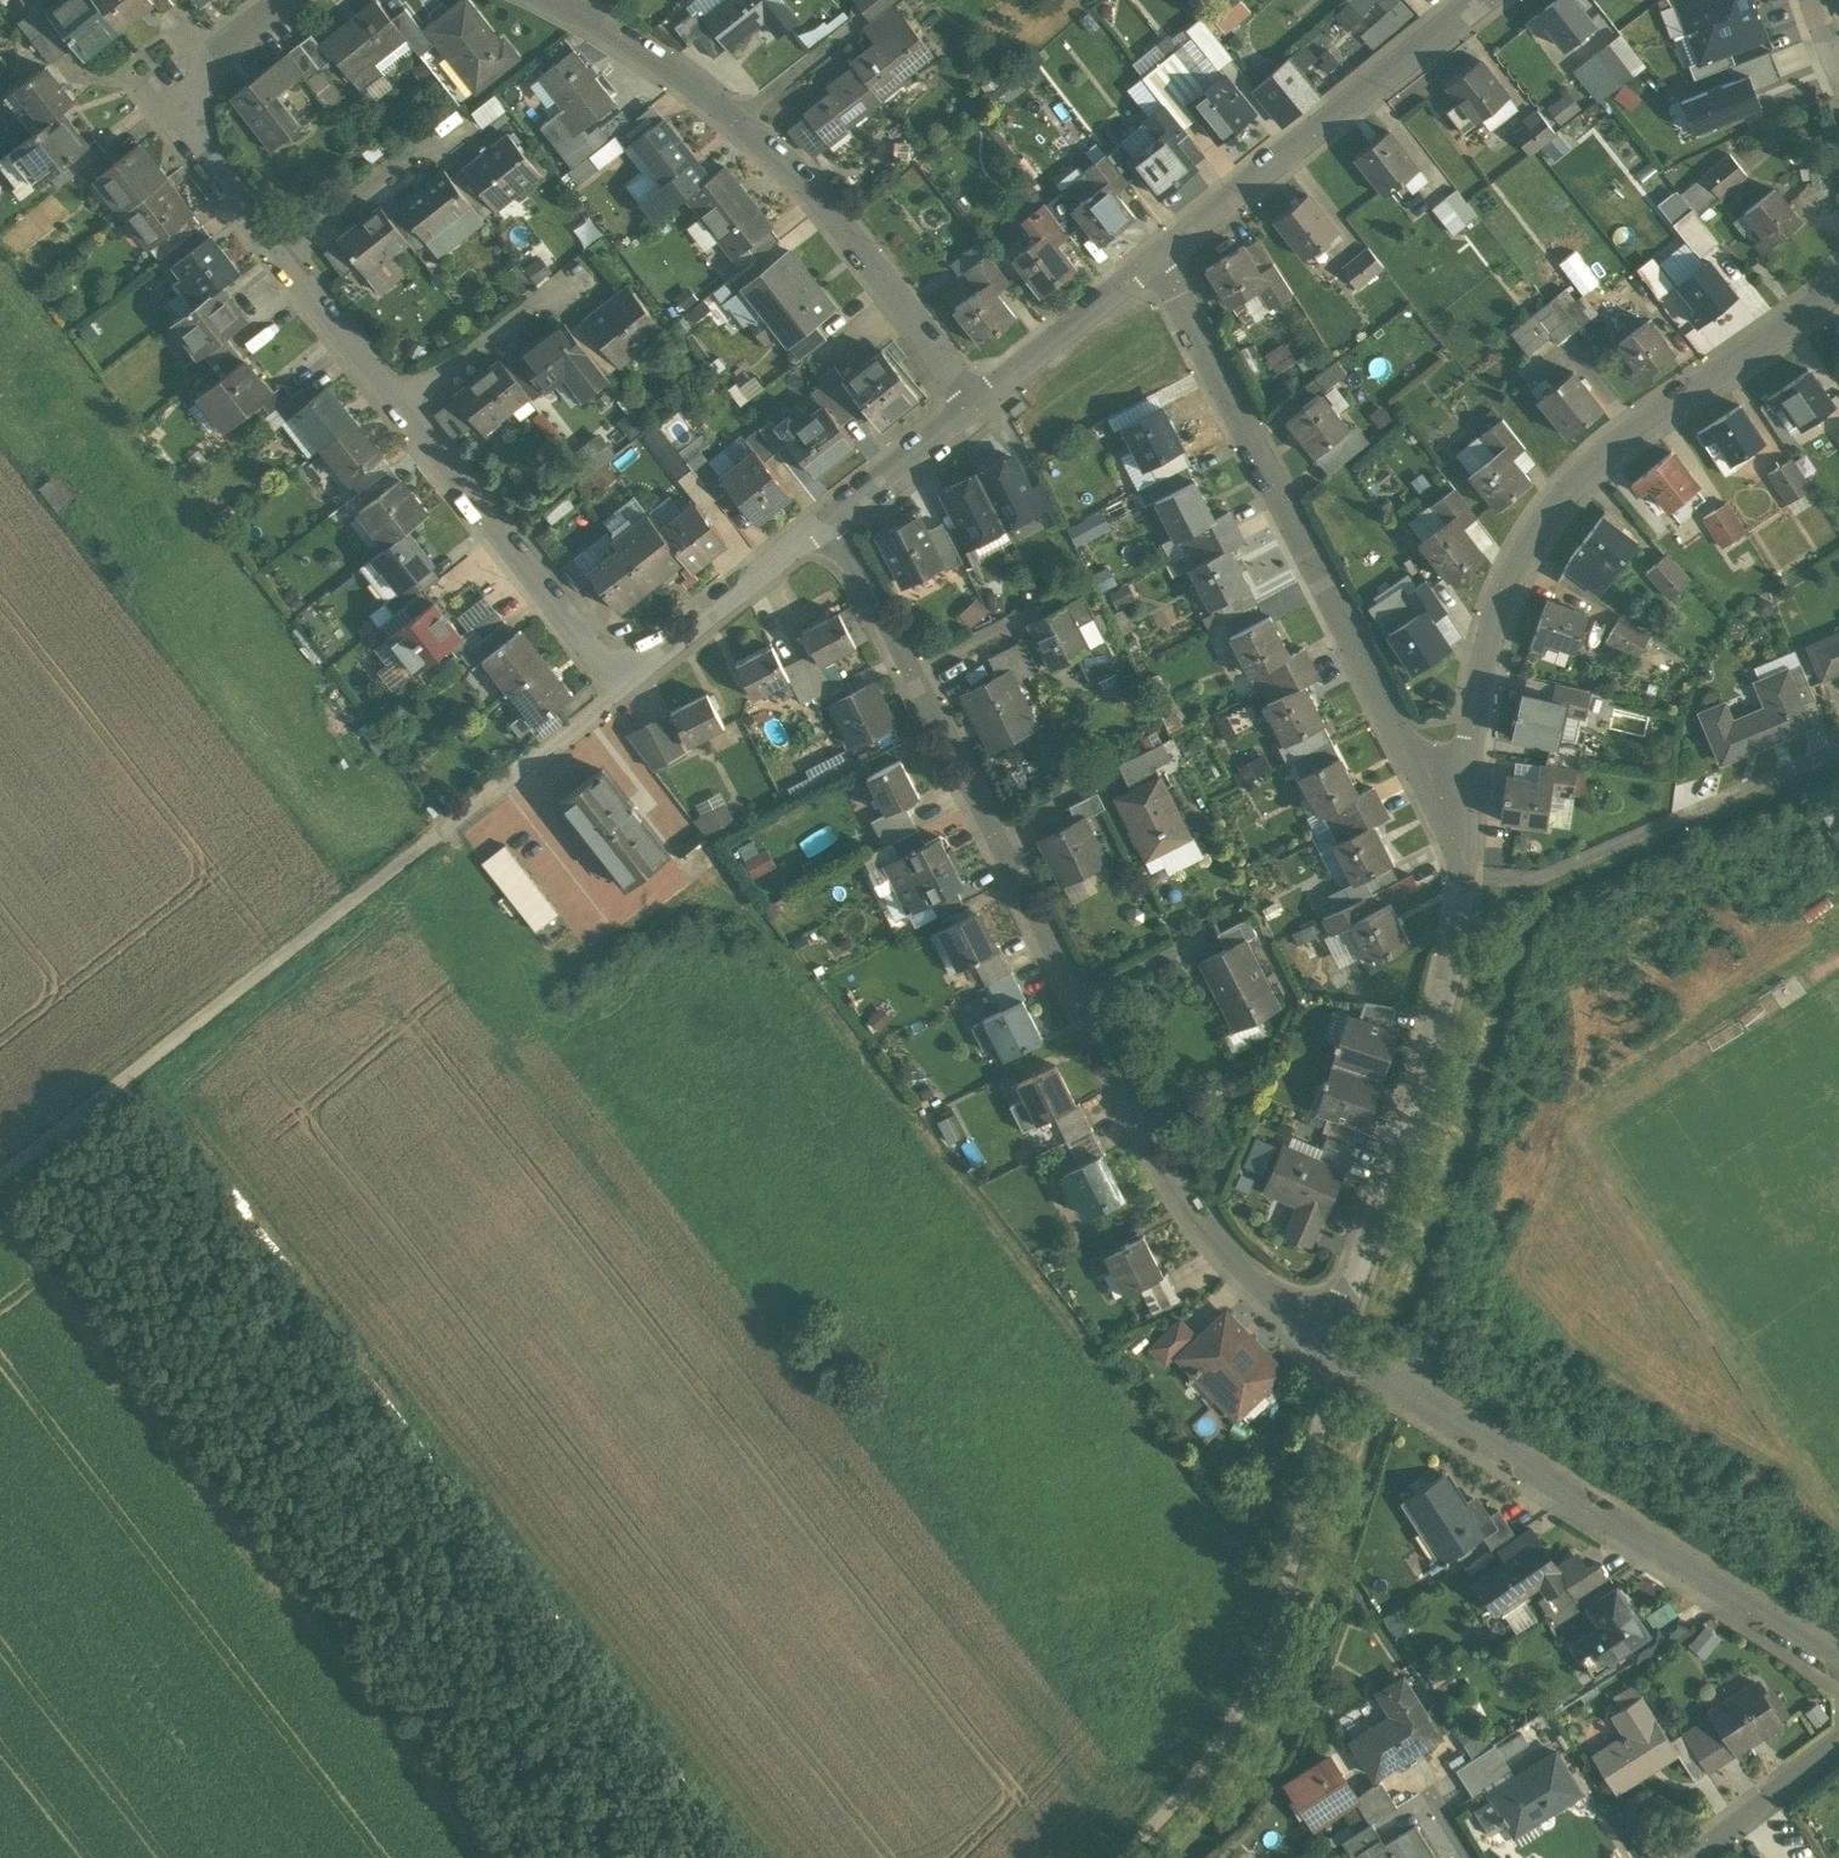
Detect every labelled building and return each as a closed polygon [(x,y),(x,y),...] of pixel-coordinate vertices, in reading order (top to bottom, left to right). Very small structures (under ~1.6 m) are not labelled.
[(37,19),(50,9),(43,0),(23,0),(32,11),(37,19)] [(50,9),(67,32),(86,56),(120,29),(98,0),(62,0),(50,9)] [(120,29),(155,2),(154,0),(98,0),(120,29)] [(172,0),(154,0),(155,2),(162,11),(173,2),(172,0)] [(466,0),(465,0),(428,29),(460,71),(464,68),(478,87),(474,89),(475,91),(517,58),(503,40),(499,43),(466,0)] [(717,7),(711,0),(693,0),(684,7),(689,14),(695,10),(702,19),(717,7)] [(702,19),(703,20),(724,48),(725,49),(761,21),(782,4),(779,0),(726,0),(717,7),(702,19)] [(873,21),(894,6),(902,0),(856,0),(873,21)] [(1204,8),(1224,33),(1248,15),(1237,0),(1215,0),(1204,8)] [(1351,2),(1363,15),(1377,3),(1388,14),(1401,0),(1354,0),(1351,2)] [(1528,21),(1536,31),(1545,24),(1565,47),(1594,24),(1575,0),(1554,0),(1528,21)] [(1689,31),(1752,6),(1750,0),(1677,0),(1678,4),(1689,31)] [(391,19),(377,2),(324,44),(361,92),(383,74),(374,62),(405,37),(391,19)] [(1363,15),(1351,2),(1334,19),(1347,33),(1364,18),(1363,15)] [(782,4),(761,21),(774,38),(795,22),(782,4)] [(894,6),(873,21),(885,38),(850,63),(853,67),(874,94),(898,76),(900,79),(932,55),(894,6)] [(1689,31),(1702,62),(1731,51),(1765,37),(1752,6),(1689,31)] [(67,32),(50,9),(37,19),(45,29),(55,41),(67,32)] [(433,45),(404,9),(391,19),(405,37),(419,55),(433,45)] [(688,46),(697,39),(690,30),(703,20),(702,19),(695,10),(689,14),(673,27),(688,46)] [(18,22),(32,39),(45,29),(37,19),(32,11),(18,22)] [(1223,45),(1201,18),(1186,31),(1193,40),(1201,49),(1218,70),(1233,59),(1223,45)] [(724,48),(703,20),(690,30),(697,39),(712,58),(724,48)] [(1549,60),(1565,47),(1545,24),(1536,31),(1530,36),(1549,60)] [(55,41),(45,29),(32,39),(52,65),(65,54),(55,41)] [(332,61),(321,46),(321,45),(313,35),(300,45),(320,70),(332,61)] [(1575,73),(1597,102),(1645,65),(1623,36),(1575,73)] [(1254,114),(1218,70),(1201,49),(1193,40),(1174,55),(1203,90),(1187,103),(1198,117),(1219,142),(1254,114)] [(1174,55),(1164,42),(1159,46),(1170,58),(1174,55)] [(320,70),(300,45),(287,55),(302,75),(307,81),(320,70)] [(615,105),(574,51),(542,76),(566,108),(542,127),(563,155),(579,142),(574,136),(585,128),(615,105)] [(1736,64),(1731,51),(1702,62),(1690,67),(1696,81),(1736,64)] [(1730,67),(1735,81),(1749,75),(1755,91),(1782,81),(1770,51),(1730,67)] [(287,55),(262,74),(277,94),(302,75),(287,55)] [(1203,90),(1174,55),(1170,58),(1144,80),(1145,81),(1164,106),(1183,129),(1198,117),(1187,103),(1203,90)] [(1289,56),(1254,88),(1280,124),(1318,92),(1289,56)] [(1508,98),(1479,60),(1446,87),(1458,101),(1460,104),(1462,102),(1477,121),(1478,122),(1481,119),(1482,119),(1508,98)] [(62,85),(46,66),(18,87),(31,104),(46,124),(64,110),(73,104),(60,87),(62,85)] [(874,94),(853,67),(837,81),(840,85),(803,113),(806,116),(821,135),(837,124),(840,129),(879,100),(874,94)] [(320,70),(307,81),(328,107),(341,97),(320,70)] [(277,94),(262,74),(231,98),(270,150),(301,126),(277,94)] [(1735,81),(1682,101),(1695,133),(1698,132),(1701,137),(1744,117),(1743,114),(1762,106),(1755,91),(1749,75),(1735,81)] [(1153,114),(1164,106),(1145,81),(1134,89),(1153,114)] [(1546,109),(1559,124),(1579,108),(1565,92),(1546,109)] [(495,93),(466,115),(478,130),(506,108),(495,93)] [(1482,119),(1481,119),(1491,131),(1518,109),(1508,98),(1482,119)] [(1460,104),(1458,101),(1446,111),(1462,132),(1477,121),(1462,102),(1460,104)] [(46,124),(31,104),(18,114),(34,134),(46,124)] [(1183,129),(1164,106),(1153,114),(1142,123),(1156,140),(1166,133),(1174,144),(1187,134),(1183,129)] [(630,124),(621,131),(631,144),(662,121),(651,107),(630,124)] [(34,134),(13,150),(39,184),(59,169),(91,145),(64,110),(46,124),(34,134)] [(630,124),(622,113),(599,130),(599,131),(607,142),(621,131),(630,124)] [(1540,114),(1513,135),(1528,155),(1555,134),(1540,114)] [(821,135),(806,116),(789,130),(799,143),(814,155),(828,144),(821,135)] [(649,167),(654,172),(684,149),(676,138),(678,137),(664,119),(662,121),(631,144),(632,145),(643,137),(652,149),(641,158),(649,167)] [(590,134),(585,128),(574,136),(579,142),(563,155),(573,168),(597,149),(587,137),(590,134)] [(590,134),(587,137),(597,149),(607,142),(599,131),(599,130),(598,128),(590,134)] [(506,132),(461,167),(462,168),(487,201),(494,211),(541,175),(506,132)] [(1419,170),(1389,132),(1355,159),(1385,197),(1404,182),(1419,170)] [(1120,141),(1134,158),(1144,150),(1130,133),(1120,141)] [(1134,158),(1132,159),(1147,178),(1145,179),(1158,196),(1194,169),(1174,144),(1166,133),(1156,140),(1144,150),(1134,158)] [(1187,134),(1174,144),(1194,169),(1207,159),(1187,134)] [(81,172),(107,152),(98,139),(91,145),(59,169),(69,181),(81,172)] [(116,163),(97,178),(123,212),(167,179),(139,144),(116,163)] [(696,165),(684,149),(654,172),(663,184),(639,202),(654,222),(686,197),(710,178),(698,164),(696,165)] [(107,152),(81,172),(90,183),(97,178),(116,163),(107,152)] [(1729,154),(1703,176),(1720,197),(1746,175),(1729,154)] [(1127,184),(1104,155),(1083,172),(1097,190),(1106,183),(1114,193),(1127,184)] [(663,184),(654,172),(649,167),(626,186),(639,202),(663,184)] [(772,228),(725,167),(710,178),(686,197),(701,215),(704,213),(735,254),(733,256),(734,258),(747,248),(770,229),(772,228)] [(487,201),(462,168),(451,177),(476,210),(487,201)] [(444,169),(398,205),(427,241),(453,220),(464,234),(483,218),(451,177),(444,169)] [(1427,179),(1419,170),(1404,182),(1411,191),(1427,179)] [(123,212),(151,248),(195,214),(167,179),(123,212)] [(1114,193),(1106,183),(1097,190),(1073,208),(1088,227),(1085,229),(1098,245),(1134,217),(1114,193)] [(1799,222),(1772,188),(1744,211),(1763,235),(1756,241),(1763,250),(1799,222)] [(1456,190),(1445,199),(1466,226),(1477,217),(1456,190)] [(1658,206),(1672,223),(1691,208),(1677,190),(1658,206)] [(1308,195),(1275,221),(1305,259),(1337,234),(1308,195)] [(1059,222),(1072,239),(1085,229),(1061,198),(1048,208),(1059,222)] [(1466,226),(1445,199),(1433,210),(1454,235),(1466,226)] [(427,241),(398,205),(387,213),(410,244),(415,250),(427,241)] [(393,256),(410,244),(387,213),(381,206),(340,237),(358,261),(368,275),(393,256)] [(1048,208),(1037,217),(1033,212),(1022,220),(1037,239),(1047,231),(1059,222),(1048,208)] [(1700,257),(1719,242),(1691,208),(1672,223),(1700,257)] [(1763,235),(1744,211),(1737,218),(1756,241),(1763,235)] [(151,248),(158,259),(180,242),(203,224),(195,214),(151,248)] [(453,220),(427,241),(441,258),(467,237),(464,234),(453,220)] [(1072,239),(1059,222),(1047,231),(1063,251),(1075,242),(1072,239)] [(203,224),(180,242),(189,254),(212,236),(203,224)] [(770,229),(747,248),(755,260),(757,258),(779,241),(770,229)] [(1037,239),(1014,257),(1030,277),(1028,279),(1040,295),(1075,267),(1063,251),(1047,231),(1037,239)] [(239,270),(212,236),(189,254),(176,264),(203,299),(220,285),(239,270)] [(341,273),(358,261),(340,237),(323,249),(341,273)] [(189,254),(180,242),(158,259),(167,271),(176,264),(189,254)] [(1244,245),(1206,270),(1217,286),(1219,285),(1232,306),(1259,289),(1268,283),(1261,272),(1244,245)] [(974,247),(952,264),(959,274),(964,270),(981,256),(974,247)] [(734,258),(743,269),(755,260),(747,248),(734,258)] [(1368,248),(1341,269),(1356,289),(1383,268),(1368,248)] [(833,306),(789,251),(766,268),(755,277),(755,278),(774,301),(747,322),(763,341),(773,333),(804,309),(812,320),(811,320),(812,322),(833,306)] [(1597,280),(1574,252),(1558,264),(1581,293),(1597,280)] [(1008,283),(985,253),(981,256),(964,270),(979,288),(988,281),(996,292),(1008,283)] [(407,274),(393,256),(368,275),(382,293),(407,274)] [(757,258),(755,260),(743,269),(725,283),(734,294),(755,278),(755,277),(766,268),(757,258)] [(1735,295),(1710,262),(1680,286),(1698,310),(1690,315),(1698,324),(1735,295)] [(1293,293),(1274,263),(1261,272),(1268,283),(1259,289),(1265,299),(1271,308),(1289,297),(1293,293)] [(996,292),(988,281),(979,288),(955,307),(970,326),(968,328),(980,344),(1016,316),(996,292)] [(203,299),(173,322),(200,357),(204,354),(227,336),(247,320),(220,285),(203,299)] [(627,286),(582,321),(617,367),(663,331),(627,286)] [(1548,303),(1549,304),(1571,334),(1599,314),(1583,294),(1576,299),(1566,288),(1548,303)] [(1262,314),(1271,308),(1265,299),(1259,289),(1232,306),(1245,326),(1253,321),(1254,323),(1264,316),(1262,314)] [(1296,307),(1289,297),(1271,308),(1278,319),(1296,307)] [(1571,334),(1549,304),(1536,315),(1559,345),(1572,335),(1571,334)] [(811,320),(812,320),(804,309),(773,333),(783,346),(813,323),(812,322),(811,320)] [(570,331),(605,376),(617,367),(582,321),(570,331)] [(1674,354),(1648,321),(1619,344),(1636,367),(1628,373),(1636,383),(1674,354)] [(564,323),(519,358),(543,390),(545,392),(569,373),(586,396),(608,380),(605,376),(570,331),(564,323)] [(825,339),(813,323),(783,346),(796,362),(825,339)] [(1526,323),(1512,333),(1529,355),(1543,345),(1526,323)] [(227,336),(204,354),(213,365),(235,347),(227,336)] [(235,347),(213,365),(221,376),(244,358),(235,347)] [(878,349),(842,377),(870,412),(880,425),(916,397),(878,349)] [(221,376),(198,394),(226,429),(261,401),(271,393),(270,392),(244,358),(221,376)] [(543,390),(519,358),(506,368),(528,396),(531,399),(543,390)] [(501,361),(457,396),(478,423),(483,430),(528,396),(506,368),(501,361)] [(1319,396),(1324,403),(1338,392),(1333,386),(1347,374),(1337,362),(1317,378),(1326,388),(1317,394),(1319,396)] [(826,381),(847,408),(858,421),(870,412),(842,377),(832,364),(820,374),(826,381)] [(1832,405),(1809,372),(1809,371),(1808,370),(1767,400),(1774,410),(1784,403),(1802,428),(1833,406),(1833,405),(1832,405)] [(1573,372),(1539,399),(1568,437),(1603,410),(1573,372)] [(1317,378),(1294,396),(1302,406),(1317,394),(1326,388),(1317,378)] [(847,408),(826,381),(811,393),(822,407),(824,405),(835,418),(847,408)] [(282,382),(270,392),(271,393),(261,401),(271,413),(276,408),(293,395),(282,382)] [(344,407),(328,386),(309,401),(295,413),(322,448),(355,422),(354,420),(352,421),(342,409),(344,407)] [(1131,406),(1138,420),(1162,407),(1163,408),(1177,400),(1170,386),(1131,406)] [(293,395),(276,408),(285,420),(295,413),(309,401),(300,390),(293,395)] [(543,390),(531,399),(540,411),(552,402),(545,392),(543,390)] [(478,423),(457,396),(444,406),(465,433),(478,423)] [(1319,396),(1286,422),(1314,456),(1348,428),(1337,414),(1334,416),(1324,403),(1319,396)] [(822,407),(796,426),(787,414),(775,423),(774,424),(788,442),(813,474),(854,442),(835,418),(824,405),(822,407)] [(1126,426),(1138,420),(1131,406),(1120,412),(1118,413),(1126,426)] [(1740,406),(1697,433),(1724,475),(1739,465),(1736,460),(1763,442),(1763,441),(1762,441),(1740,407),(1740,406)] [(1126,426),(1125,427),(1136,449),(1134,450),(1143,467),(1150,464),(1182,447),(1183,446),(1163,408),(1162,407),(1138,420),(1126,426)] [(281,423),(285,420),(276,408),(271,413),(267,416),(275,427),(281,423)] [(308,459),(322,448),(295,413),(285,420),(281,423),(308,459)] [(1501,418),(1480,436),(1495,454),(1503,447),(1511,457),(1524,447),(1501,418)] [(775,423),(771,419),(758,429),(776,451),(788,442),(774,424),(775,423)] [(383,457),(355,422),(322,448),(349,483),(383,457)] [(762,462),(776,451),(758,429),(744,439),(751,448),(762,462)] [(573,453),(590,475),(618,454),(601,432),(573,453)] [(1470,474),(1495,454),(1480,436),(1455,454),(1470,474)] [(1190,463),(1182,447),(1150,464),(1158,479),(1186,465),(1190,463)] [(1511,457),(1503,447),(1495,454),(1470,474),(1485,493),(1483,494),(1496,511),(1531,483),(1524,474),(1511,457)] [(1537,464),(1524,447),(1511,457),(1524,474),(1537,464)] [(717,474),(729,489),(756,523),(790,497),(762,462),(751,448),(717,474)] [(684,461),(686,463),(691,469),(715,499),(729,489),(717,474),(698,450),(684,461)] [(1697,486),(1672,454),(1671,453),(1632,485),(1640,495),(1649,487),(1669,511),(1699,486),(1698,485),(1697,486)] [(383,457),(349,483),(358,494),(367,487),(391,468),(383,457)] [(1038,507),(1012,457),(978,475),(1004,526),(1039,509),(1038,507)] [(1791,459),(1768,474),(1787,503),(1810,489),(1791,459)] [(686,463),(672,474),(677,480),(691,469),(686,463)] [(1147,485),(1158,479),(1150,464),(1143,467),(1122,478),(1130,494),(1147,485)] [(1158,479),(1147,485),(1156,501),(1194,481),(1186,465),(1158,479)] [(391,468),(367,487),(376,499),(400,479),(391,468)] [(691,469),(677,480),(701,509),(715,499),(691,469)] [(54,475),(39,486),(57,511),(72,500),(54,475)] [(978,475),(943,493),(969,543),(970,544),(1004,526),(978,475)] [(376,499),(360,511),(388,546),(407,530),(428,514),(400,479),(376,499)] [(1194,481),(1156,501),(1164,518),(1167,517),(1178,539),(1185,552),(1187,551),(1188,551),(1199,545),(1192,532),(1216,520),(1216,519),(1196,480),(1194,481)] [(1449,482),(1427,499),(1433,506),(1433,505),(1454,489),(1449,482)] [(1454,489),(1433,505),(1447,523),(1455,517),(1464,528),(1476,518),(1454,489)] [(580,501),(572,490),(545,511),(554,522),(580,501)] [(1051,501),(1038,507),(1039,509),(1048,526),(1060,520),(1051,501)] [(695,503),(660,530),(683,558),(691,569),(708,557),(706,555),(725,541),(695,503)] [(1726,503),(1703,518),(1723,548),(1745,533),(1726,503)] [(1447,523),(1433,505),(1433,506),(1409,524),(1422,542),(1422,543),(1437,562),(1435,564),(1447,580),(1482,553),(1464,528),(1455,517),(1447,523)] [(1216,520),(1192,532),(1199,545),(1237,526),(1230,511),(1216,519),(1216,520)] [(646,513),(611,541),(617,548),(647,586),(660,576),(662,578),(674,569),(672,567),(683,558),(660,530),(646,513)] [(1635,543),(1602,518),(1603,517),(1602,517),(1571,557),(1581,565),(1589,555),(1613,574),(1636,544),(1637,543),(1636,542),(1635,543)] [(919,519),(880,539),(903,584),(941,565),(942,564),(925,532),(919,519)] [(956,549),(942,523),(925,532),(942,564),(941,565),(944,571),(962,562),(956,549)] [(1237,526),(1199,545),(1206,559),(1230,547),(1231,548),(1245,541),(1237,526)] [(388,546),(374,557),(400,591),(401,591),(415,579),(431,567),(434,564),(407,530),(388,546)] [(1637,543),(1636,544),(1655,565),(1667,555),(1647,533),(1637,543)] [(969,543),(956,549),(962,562),(966,568),(978,562),(970,544),(969,543)] [(1199,545),(1188,551),(1188,552),(1174,559),(1181,572),(1193,566),(1203,587),(1201,588),(1211,607),(1251,587),(1231,548),(1230,547),(1206,559),(1199,545)] [(617,548),(587,571),(591,577),(617,610),(647,586),(617,548)] [(1581,565),(1571,557),(1564,569),(1598,595),(1613,574),(1589,555),(1581,565)] [(1655,565),(1646,573),(1670,599),(1691,581),(1667,555),(1655,565)] [(362,566),(388,600),(400,591),(374,557),(362,566)] [(576,589),(591,577),(587,571),(585,573),(573,557),(559,568),(576,589)] [(415,579),(424,592),(441,579),(431,567),(415,579)] [(1598,595),(1564,569),(1556,580),(1593,602),(1598,595)] [(1089,574),(1058,590),(1064,603),(1095,588),(1089,574)] [(415,579),(401,591),(400,591),(388,600),(384,603),(394,615),(402,609),(424,592),(415,579)] [(1425,581),(1403,596),(1415,615),(1424,610),(1432,620),(1445,611),(1425,581)] [(1259,602),(1251,587),(1211,607),(1213,612),(1201,618),(1207,629),(1259,602)] [(424,592),(402,609),(411,620),(433,603),(424,592)] [(1415,615),(1403,596),(1377,613),(1389,632),(1415,615)] [(1082,598),(1026,626),(1048,670),(1076,657),(1090,684),(1113,672),(1098,643),(1087,649),(1076,626),(1092,617),(1082,598)] [(1587,615),(1548,602),(1548,601),(1547,601),(1530,649),(1542,653),(1547,641),(1576,651),(1588,615),(1587,615)] [(411,620),(388,638),(414,671),(459,636),(433,603),(411,620)] [(470,626),(481,640),(505,621),(494,607),(470,626)] [(839,613),(856,646),(872,639),(868,633),(853,607),(839,613)] [(1415,615),(1389,632),(1403,652),(1400,654),(1412,672),(1449,647),(1432,620),(1424,610),(1415,615)] [(839,613),(803,632),(814,653),(820,665),(829,661),(856,646),(839,613)] [(1271,616),(1231,636),(1240,654),(1243,653),(1254,675),(1267,668),(1274,682),(1312,663),(1304,648),(1290,655),(1271,616)] [(1651,636),(1620,618),(1606,641),(1636,659),(1651,636)] [(471,666),(482,658),(514,633),(505,621),(481,640),(462,655),(471,666)] [(482,658),(509,692),(546,663),(519,629),(514,633),(482,658)] [(1811,649),(1822,675),(1838,667),(1838,637),(1811,649)] [(1020,641),(988,658),(997,676),(1007,671),(1012,681),(1035,670),(1020,641)] [(772,647),(736,665),(753,698),(789,680),(783,668),(772,647)] [(1753,667),(1759,682),(1787,670),(1801,664),(1795,649),(1753,667)] [(814,653),(798,660),(816,695),(831,688),(820,665),(814,653)] [(798,660),(783,668),(789,680),(801,704),(816,695),(798,660)] [(841,685),(829,661),(820,665),(831,688),(841,685)] [(509,692),(505,695),(519,714),(527,708),(536,720),(537,722),(555,708),(570,696),(561,685),(563,684),(546,663),(509,692)] [(1274,682),(1261,689),(1278,724),(1276,725),(1285,744),(1323,724),(1325,724),(1305,684),(1320,677),(1312,663),(1274,682)] [(1801,664),(1787,670),(1802,706),(1816,700),(1801,664)] [(1246,697),(1261,689),(1274,682),(1267,668),(1254,675),(1239,683),(1246,697)] [(1787,670),(1759,682),(1770,708),(1731,724),(1723,704),(1702,714),(1722,762),(1811,725),(1802,706),(1787,670)] [(997,676),(962,693),(990,749),(991,748),(988,742),(1031,720),(1034,726),(1035,725),(1012,681),(1007,671),(997,676)] [(1759,682),(1720,698),(1723,704),(1731,724),(1770,708),(1759,682)] [(872,684),(831,704),(852,746),(893,725),(872,684)] [(1592,693),(1556,684),(1554,698),(1566,701),(1563,713),(1586,718),(1587,714),(1592,693)] [(1554,698),(1522,690),(1512,735),(1531,740),(1532,737),(1556,743),(1563,713),(1566,701),(1554,698)] [(705,693),(669,712),(687,745),(723,727),(705,693)] [(1603,695),(1592,693),(1587,714),(1598,717),(1603,695)] [(1249,702),(1225,714),(1225,715),(1217,719),(1224,734),(1256,718),(1249,702)] [(555,708),(537,722),(536,720),(529,726),(539,741),(565,721),(555,708)] [(663,715),(627,734),(653,769),(684,754),(663,715)] [(1285,744),(1278,747),(1286,763),(1295,759),(1331,740),(1323,724),(1285,744)] [(1331,740),(1295,759),(1304,775),(1339,756),(1331,740)] [(1162,742),(1119,764),(1132,789),(1159,775),(1155,766),(1170,758),(1162,742)] [(1360,794),(1339,756),(1304,775),(1299,777),(1309,795),(1312,793),(1321,810),(1322,814),(1335,808),(1360,795),(1360,794)] [(1264,758),(1240,770),(1242,774),(1238,777),(1242,783),(1270,769),(1264,758)] [(899,761),(867,778),(886,813),(892,810),(903,804),(918,797),(899,761)] [(1515,762),(1513,778),(1539,781),(1542,766),(1515,762)] [(1542,766),(1539,781),(1552,783),(1551,794),(1574,797),(1578,771),(1542,766)] [(630,806),(601,769),(559,802),(626,887),(668,855),(639,817),(641,816),(632,805),(630,806)] [(1132,789),(1116,798),(1146,857),(1189,835),(1159,775),(1132,789)] [(1513,778),(1507,777),(1502,822),(1521,824),(1522,821),(1547,824),(1551,794),(1552,783),(1539,781),(1513,778)] [(1360,795),(1335,808),(1343,822),(1381,802),(1373,787),(1360,794),(1360,795)] [(1097,791),(1068,805),(1076,820),(1082,817),(1083,819),(1105,807),(1097,791)] [(1569,827),(1574,797),(1551,794),(1547,824),(1569,827)] [(1381,802),(1343,822),(1350,835),(1374,822),(1375,823),(1389,816),(1381,802)] [(722,803),(691,819),(709,842),(736,829),(722,803)] [(903,804),(892,810),(897,820),(908,814),(903,804)] [(1322,814),(1321,810),(1306,818),(1316,836),(1330,828),(1343,822),(1335,808),(1322,814)] [(877,817),(882,828),(897,820),(892,810),(886,813),(877,817)] [(882,828),(890,844),(891,843),(917,830),(908,814),(897,820),(882,828)] [(1076,820),(1040,839),(1062,882),(1104,861),(1083,819),(1082,817),(1076,820)] [(1330,828),(1337,842),(1350,835),(1343,822),(1330,828)] [(1350,835),(1337,842),(1348,863),(1346,864),(1355,882),(1389,865),(1394,862),(1375,823),(1374,822),(1350,835)] [(1330,828),(1316,836),(1312,838),(1329,872),(1346,864),(1348,863),(1337,842),(1330,828)] [(917,830),(891,843),(897,856),(923,843),(917,830)] [(897,856),(886,862),(899,887),(950,860),(938,836),(923,843),(897,856)] [(886,862),(897,856),(891,843),(890,844),(860,859),(866,871),(886,862)] [(559,912),(505,844),(482,862),(535,930),(559,912)] [(753,876),(774,865),(766,849),(745,860),(753,876)] [(950,860),(899,887),(909,907),(906,909),(907,912),(911,910),(911,911),(929,902),(955,889),(963,886),(950,860)] [(1111,874),(1104,861),(1062,882),(1060,883),(1070,904),(1097,890),(1093,884),(1111,874)] [(1389,865),(1355,882),(1329,896),(1337,912),(1362,898),(1382,888),(1396,881),(1389,865)] [(891,920),(907,912),(906,909),(909,907),(899,887),(880,897),(891,920)] [(1390,902),(1382,888),(1362,898),(1370,912),(1390,902)] [(955,889),(929,902),(936,915),(962,903),(955,889)] [(1353,921),(1370,912),(1362,898),(1337,912),(1324,918),(1332,933),(1353,922),(1353,921)] [(915,926),(936,915),(929,902),(911,911),(911,910),(907,912),(915,926)] [(1370,912),(1353,921),(1353,922),(1364,943),(1361,945),(1370,962),(1410,941),(1390,902),(1370,912)] [(977,912),(937,932),(938,934),(943,931),(960,964),(955,967),(956,969),(972,961),(995,949),(977,912)] [(1247,917),(1218,932),(1226,947),(1242,939),(1255,932),(1247,917)] [(1318,941),(1332,933),(1324,918),(1297,932),(1303,944),(1315,937),(1318,941)] [(1226,947),(1202,960),(1236,1026),(1256,1016),(1252,1008),(1258,1005),(1273,997),(1242,939),(1226,947)] [(995,949),(972,961),(985,986),(988,984),(1011,972),(999,947),(995,949)] [(1011,972),(988,984),(1001,1010),(1022,1000),(1025,999),(1011,972)] [(1001,1010),(991,1016),(1004,1040),(997,1043),(1004,1058),(1042,1039),(1022,1000),(1001,1010)] [(1397,1008),(1365,1003),(1361,1017),(1391,1027),(1397,1008)] [(1270,1032),(1258,1005),(1252,1008),(1256,1016),(1236,1026),(1223,1033),(1232,1051),(1270,1032)] [(1361,1017),(1349,1013),(1340,1043),(1337,1042),(1335,1048),(1338,1048),(1333,1064),(1384,1080),(1401,1030),(1391,1027),(1361,1017)] [(1384,1080),(1333,1064),(1328,1079),(1325,1078),(1323,1083),(1326,1084),(1316,1113),(1328,1117),(1358,1127),(1367,1130),(1384,1080)] [(1056,1065),(1017,1085),(1024,1100),(1032,1096),(1044,1120),(1054,1115),(1075,1104),(1056,1065)] [(1075,1104),(1054,1115),(1067,1141),(1091,1129),(1079,1103),(1075,1104)] [(1358,1127),(1328,1117),(1323,1131),(1329,1134),(1329,1133),(1353,1143),(1358,1127)] [(1091,1129),(1067,1141),(1080,1167),(1101,1157),(1105,1155),(1091,1129)] [(1353,1143),(1329,1133),(1329,1134),(1317,1159),(1340,1169),(1343,1170),(1356,1144),(1353,1143)] [(1317,1159),(1285,1146),(1266,1190),(1298,1204),(1286,1231),(1310,1241),(1340,1169),(1317,1159)] [(1080,1167),(1069,1173),(1081,1197),(1074,1200),(1075,1201),(1082,1215),(1120,1196),(1101,1157),(1080,1167)] [(1081,1197),(1069,1173),(1062,1176),(1062,1177),(1057,1180),(1069,1203),(1075,1201),(1074,1200),(1081,1197)] [(1140,1236),(1103,1255),(1110,1270),(1116,1267),(1128,1291),(1137,1287),(1160,1275),(1140,1236)] [(1160,1275),(1137,1287),(1150,1314),(1177,1300),(1164,1273),(1160,1275)] [(1243,1331),(1226,1313),(1180,1357),(1196,1375),(1204,1368),(1227,1392),(1220,1399),(1236,1416),(1283,1372),(1266,1355),(1261,1359),(1238,1335),(1243,1331)] [(1181,1321),(1152,1349),(1165,1363),(1194,1335),(1181,1321)] [(1452,1488),(1445,1476),(1405,1501),(1425,1533),(1437,1525),(1457,1556),(1486,1538),(1478,1525),(1488,1518),(1477,1500),(1468,1506),(1456,1485),(1452,1488)] [(1488,1518),(1478,1525),(1486,1538),(1492,1548),(1515,1533),(1500,1511),(1488,1518)] [(1536,1538),(1530,1542),(1525,1533),(1500,1550),(1508,1562),(1481,1580),(1475,1584),(1494,1613),(1501,1609),(1516,1632),(1537,1619),(1521,1596),(1540,1583),(1548,1594),(1548,1595),(1567,1582),(1536,1538)] [(1567,1582),(1548,1595),(1548,1594),(1540,1600),(1550,1615),(1577,1598),(1567,1582)] [(1618,1589),(1594,1605),(1603,1619),(1609,1615),(1613,1621),(1574,1646),(1596,1679),(1617,1665),(1614,1660),(1628,1651),(1651,1636),(1618,1589)] [(1381,1619),(1393,1636),(1404,1629),(1402,1626),(1418,1614),(1409,1601),(1381,1619)] [(1704,1626),(1688,1647),(1704,1660),(1721,1639),(1704,1626)] [(1651,1636),(1628,1651),(1637,1663),(1669,1643),(1660,1630),(1651,1636)] [(1421,1708),(1403,1679),(1379,1694),(1393,1716),(1352,1742),(1374,1778),(1439,1737),(1439,1736),(1421,1708)] [(1757,1683),(1710,1711),(1712,1714),(1720,1728),(1736,1754),(1783,1725),(1781,1721),(1763,1692),(1757,1683)] [(1611,1696),(1620,1710),(1640,1698),(1631,1684),(1611,1696)] [(1771,1687),(1763,1692),(1781,1721),(1789,1716),(1771,1687)] [(1670,1741),(1642,1696),(1640,1698),(1620,1710),(1611,1716),(1625,1737),(1593,1757),(1616,1795),(1678,1755),(1670,1741)] [(1434,1701),(1421,1708),(1439,1736),(1451,1728),(1434,1701)] [(1681,1733),(1690,1747),(1720,1728),(1712,1714),(1681,1732),(1681,1733)] [(1706,1772),(1736,1754),(1720,1728),(1690,1747),(1706,1772)] [(1690,1747),(1681,1733),(1670,1741),(1678,1755),(1694,1780),(1706,1772),(1690,1747)] [(1510,1735),(1496,1744),(1505,1759),(1519,1750),(1510,1735)] [(1502,1779),(1514,1772),(1505,1759),(1496,1744),(1484,1752),(1502,1779)] [(1502,1779),(1484,1752),(1457,1769),(1474,1796),(1502,1779)] [(1557,1752),(1489,1795),(1492,1800),(1474,1810),(1490,1836),(1503,1827),(1504,1828),(1508,1825),(1510,1830),(1532,1817),(1535,1822),(1582,1793),(1557,1752)] [(1354,1799),(1358,1797),(1329,1753),(1281,1784),(1312,1832),(1356,1803),(1354,1799)] [(1358,1797),(1354,1799),(1356,1803),(1370,1824),(1371,1824),(1396,1807),(1381,1782),(1358,1797)] [(1342,1842),(1351,1857),(1354,1857),(1365,1851),(1381,1841),(1371,1824),(1370,1824),(1342,1842)] [(1384,1845),(1381,1841),(1365,1851),(1369,1857),(1435,1857),(1415,1826),(1384,1845)]
